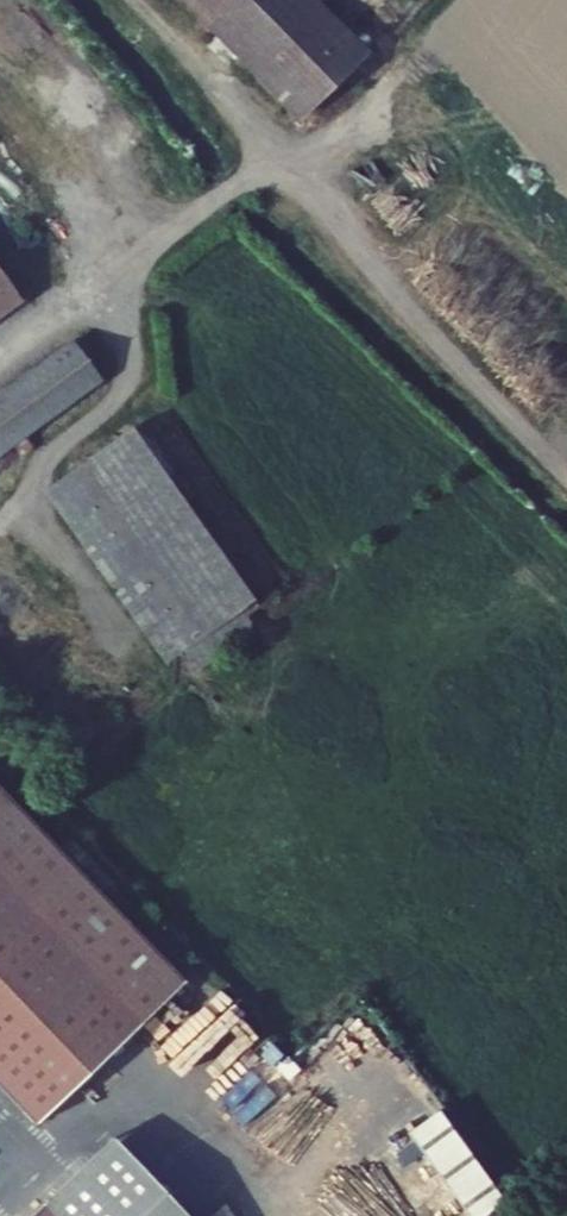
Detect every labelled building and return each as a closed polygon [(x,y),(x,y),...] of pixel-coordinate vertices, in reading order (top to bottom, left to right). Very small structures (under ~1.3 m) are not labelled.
[(312,0),(184,0),(300,118),(365,54),(312,0)] [(57,311),(0,231),(0,348),(57,311)] [(243,610),(255,603),(140,423),(47,482),(163,663),(184,650),(196,669),(257,631),(243,610)] [(23,1132),(167,1001),(177,993),(0,799),(0,1107),(23,1132)] [(165,1135),(142,1110),(115,1135),(137,1159),(165,1135)] [(37,1215),(96,1215),(69,1186),(37,1215)]
